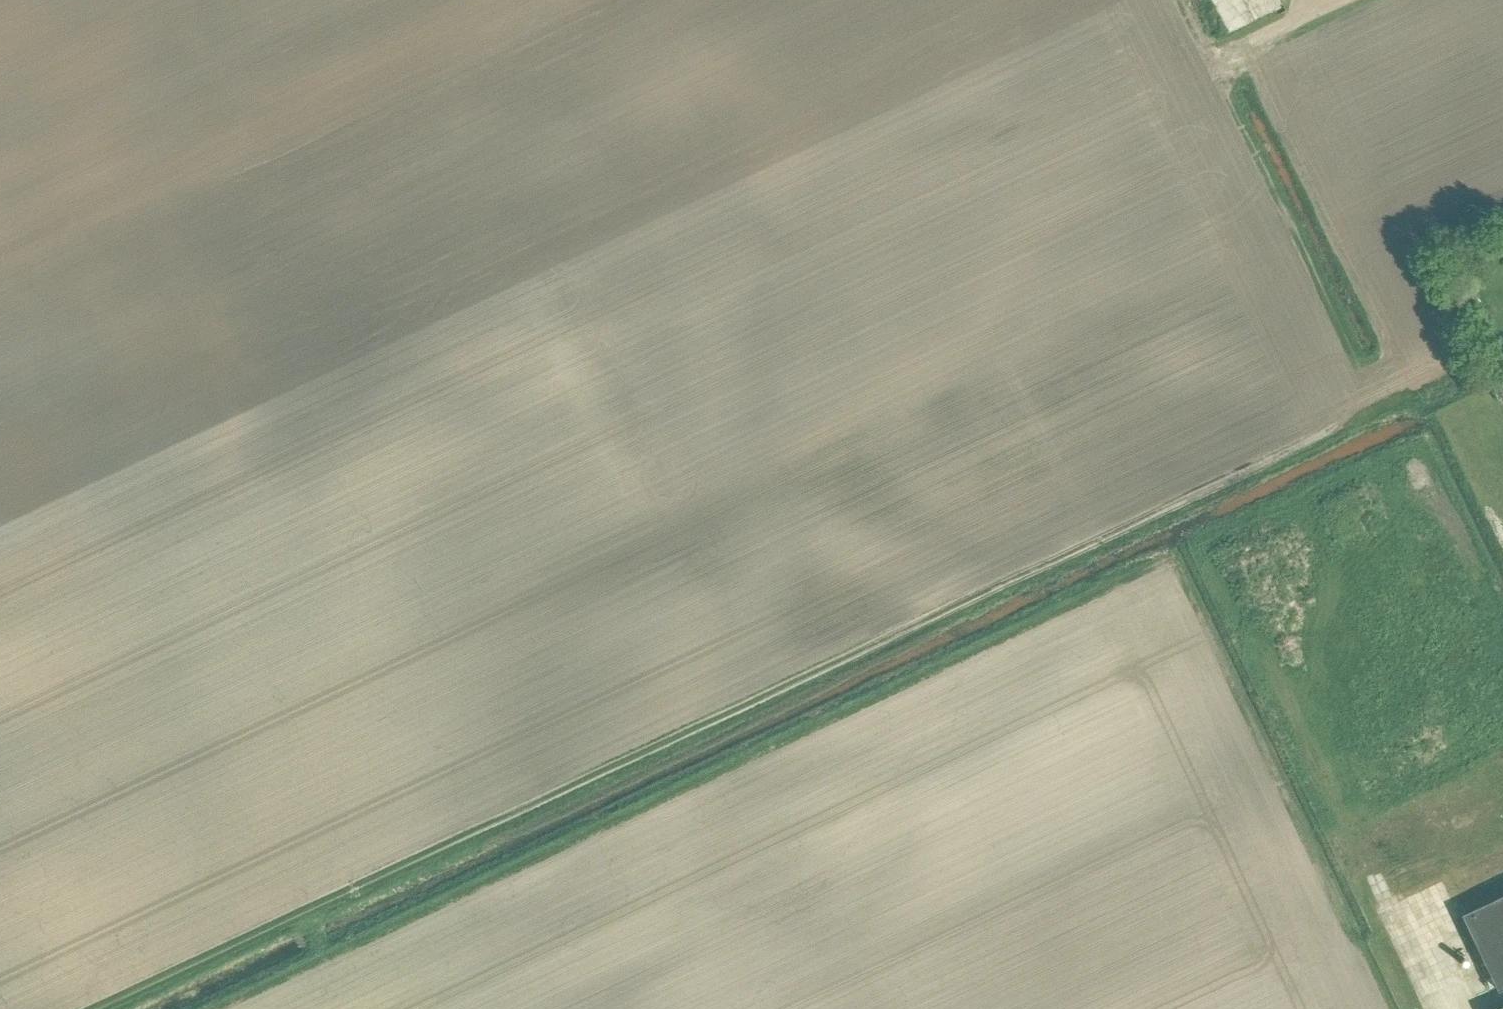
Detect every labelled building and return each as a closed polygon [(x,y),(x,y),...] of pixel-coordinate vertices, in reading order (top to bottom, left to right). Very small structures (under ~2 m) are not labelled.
[(1464,916),(1498,990),(1502,987),(1502,897),(1464,916)]
